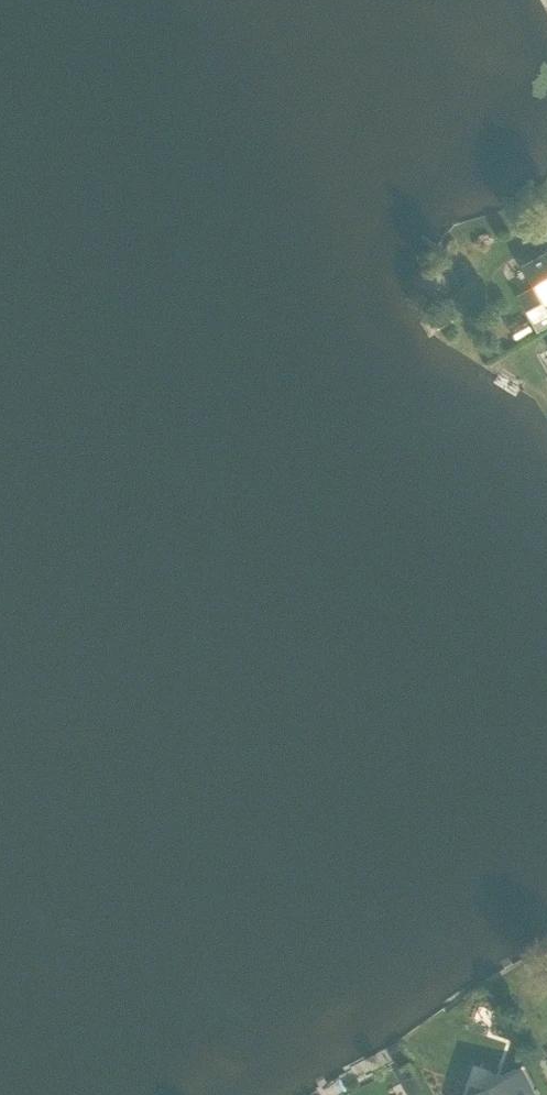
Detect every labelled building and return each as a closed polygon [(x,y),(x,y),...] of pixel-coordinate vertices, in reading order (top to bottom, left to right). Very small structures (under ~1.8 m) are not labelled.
[(524,266),(534,285),(518,295),(538,330),(546,325),(546,253),(524,266)] [(475,1094),(531,1094),(520,1072),(475,1094)] [(405,1078),(414,1094),(423,1094),(413,1074),(405,1078)]
